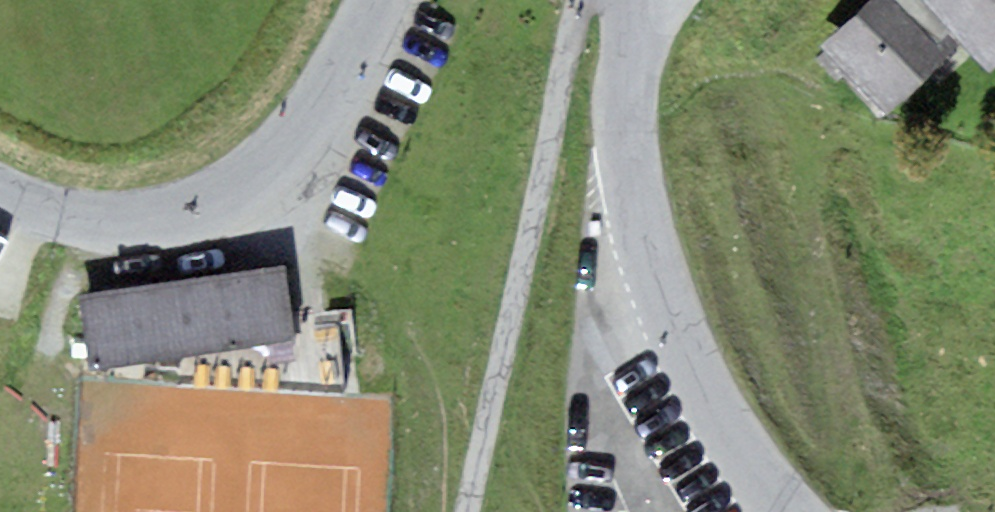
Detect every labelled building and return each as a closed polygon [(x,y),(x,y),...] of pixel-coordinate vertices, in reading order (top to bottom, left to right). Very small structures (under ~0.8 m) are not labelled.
[(963,42),(923,0),(866,0),(820,44),(888,114),(963,42)] [(963,42),(989,69),(994,63),(994,0),(923,0),(963,42)] [(285,266),(79,294),(89,369),(295,341),(285,266)]
